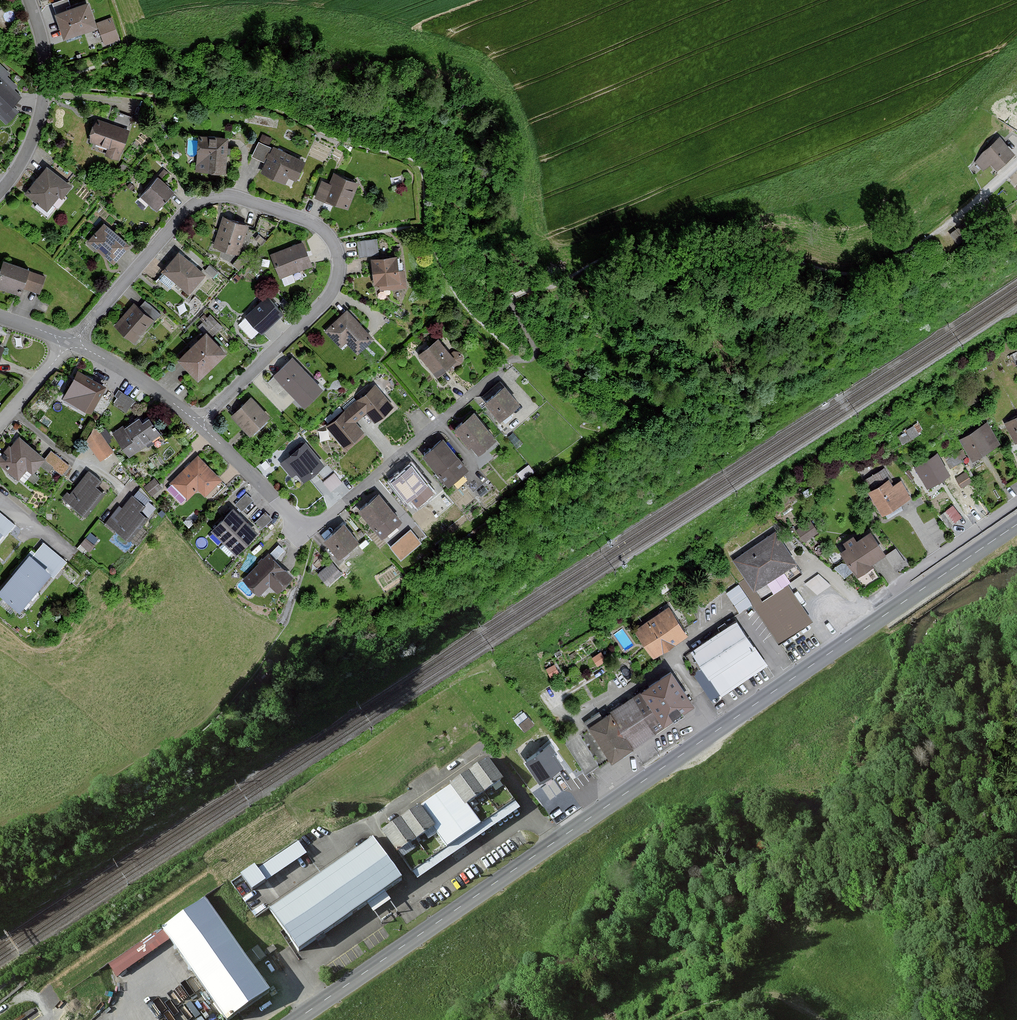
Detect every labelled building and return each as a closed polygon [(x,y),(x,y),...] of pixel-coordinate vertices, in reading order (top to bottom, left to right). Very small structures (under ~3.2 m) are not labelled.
[(98,32),(89,6),(55,17),(64,44),(98,32)] [(97,25),(105,48),(120,43),(112,20),(97,25)] [(79,51),(82,61),(92,57),(89,48),(79,51)] [(0,65),(0,111),(5,116),(20,98),(13,92),(18,87),(7,77),(10,74),(0,65)] [(128,133),(94,120),(86,142),(111,151),(108,157),(118,161),(128,133)] [(273,147),(272,149),(270,148),(273,140),(263,135),(258,144),(252,158),(265,164),(260,175),(286,187),(289,180),(296,183),(306,163),(273,147)] [(229,140),(198,139),(197,163),(211,163),(210,176),(227,177),(229,140)] [(1001,142),(976,164),(986,174),(994,167),(1000,174),(1016,159),(1001,142)] [(72,188),(46,168),(24,196),(47,214),(58,199),(61,201),(72,188)] [(329,186),(321,184),(314,201),(325,205),(326,203),(348,212),(359,186),(334,175),(329,186)] [(175,194),(158,180),(141,199),(157,214),(175,194)] [(249,226),(220,219),(212,249),(241,257),(249,226)] [(130,247),(104,225),(88,243),(114,266),(130,247)] [(377,241),(357,244),(359,260),(379,258),(377,241)] [(304,245),(271,257),(280,281),(313,269),(304,245)] [(207,277),(179,253),(161,274),(189,297),(207,277)] [(244,255),(234,266),(239,270),(249,259),(244,255)] [(403,287),(400,260),(372,263),(376,290),(403,287)] [(2,263),(0,270),(0,291),(21,298),(26,284),(42,289),(46,278),(2,263)] [(284,317),(267,300),(246,321),(263,338),(284,317)] [(118,330),(134,346),(160,317),(144,302),(118,330)] [(375,342),(347,311),(324,332),(341,350),(346,345),(358,357),(375,342)] [(211,338),(222,328),(210,315),(199,326),(211,338)] [(178,363),(199,385),(228,357),(206,335),(178,363)] [(418,356),(437,379),(457,362),(439,340),(418,356)] [(324,393),(293,360),(273,378),(304,411),(324,393)] [(78,373),(67,392),(79,399),(75,405),(92,415),(106,389),(78,373)] [(345,415),(343,413),(325,428),(346,452),(365,435),(356,425),(367,415),(375,425),(395,408),(375,386),(358,400),(359,402),(345,415)] [(520,409),(504,390),(486,406),(502,425),(520,409)] [(135,402),(121,393),(114,405),(127,413),(135,402)] [(230,419),(251,440),(271,420),(250,399),(230,419)] [(162,440),(148,418),(143,422),(139,416),(111,434),(128,461),(162,440)] [(499,445),(474,416),(455,432),(471,452),(474,449),(482,459),(499,445)] [(1016,444),(1016,419),(1007,425),(1016,444)] [(960,442),(975,464),(1002,446),(987,424),(960,442)] [(901,437),(907,447),(926,435),(919,425),(901,437)] [(94,430),(86,444),(99,464),(113,454),(99,432),(97,434),(94,430)] [(20,439),(11,449),(9,447),(2,456),(0,454),(0,468),(18,483),(27,473),(33,478),(45,463),(62,477),(69,467),(51,452),(45,460),(20,439)] [(471,473),(445,443),(424,461),(450,491),(471,473)] [(326,468),(305,444),(279,465),(292,480),(297,476),(305,485),(326,468)] [(952,477),(938,455),(915,469),(929,491),(952,477)] [(223,483),(197,457),(170,485),(171,486),(167,491),(182,505),(186,501),(188,503),(197,493),(205,501),(223,483)] [(428,488),(411,470),(392,487),(409,505),(428,488)] [(535,479),(530,472),(520,479),(524,486),(535,479)] [(67,492),(61,500),(83,518),(103,494),(97,489),(101,484),(89,473),(71,495),(67,492)] [(342,483),(333,474),(324,483),(332,492),(342,483)] [(144,490),(153,500),(164,491),(155,481),(144,490)] [(893,488),(889,482),(869,494),(883,516),(912,499),(902,482),(893,488)] [(114,522),(110,519),(105,525),(127,544),(152,515),(145,509),(149,503),(138,494),(114,522)] [(253,501),(246,495),(236,505),(242,512),(253,501)] [(403,526),(379,498),(358,516),(382,543),(403,526)] [(942,514),(950,525),(958,519),(949,508),(942,514)] [(260,537),(232,511),(211,533),(238,559),(260,537)] [(272,521),(265,514),(255,524),(262,531),(272,521)] [(4,537),(6,539),(15,527),(0,515),(0,541),(4,537)] [(796,532),(806,545),(819,535),(809,522),(796,532)] [(410,526),(390,544),(402,558),(422,539),(410,526)] [(361,546),(344,528),(325,545),(341,563),(361,546)] [(789,586),(804,576),(776,534),(734,562),(749,585),(761,604),(789,586)] [(887,557),(871,534),(857,543),(853,538),(843,545),(846,550),(841,554),(859,581),(876,570),(873,566),(887,557)] [(96,541),(88,535),(79,548),(87,553),(96,541)] [(30,558),(0,594),(0,600),(21,617),(53,578),(55,579),(67,565),(43,545),(32,559),(30,558)] [(885,554),(895,569),(905,563),(895,547),(885,554)] [(296,584),(269,556),(242,582),(260,600),(271,590),(280,599),(296,584)] [(342,578),(332,566),(318,578),(328,590),(342,578)] [(806,580),(816,594),(830,585),(821,571),(806,580)] [(753,606),(779,644),(813,622),(789,586),(761,604),(749,585),(746,586),(743,582),(738,585),(739,586),(727,595),(740,615),(753,606)] [(634,633),(653,661),(689,638),(670,610),(634,633)] [(767,668),(737,624),(693,654),(723,698),(767,668)] [(592,657),(598,665),(607,658),(601,650),(592,657)] [(546,668),(551,676),(559,672),(554,664),(546,668)] [(592,729),(615,763),(697,709),(673,674),(592,729)] [(520,730),(532,727),(526,710),(515,713),(520,730)] [(526,764),(541,785),(565,769),(550,748),(526,764)] [(503,777),(487,755),(450,782),(451,782),(486,830),(520,807),(500,780),(503,777)] [(486,830),(451,782),(421,804),(419,802),(381,829),(417,878),(486,830)] [(311,956),(319,968),(416,898),(372,839),(269,913),(304,961),(311,956)] [(299,842),(240,875),(250,892),(309,859),(299,842)] [(224,1019),(245,1019),(272,1001),(203,904),(162,933),(224,1019)] [(250,949),(255,960),(264,956),(259,945),(250,949)]
